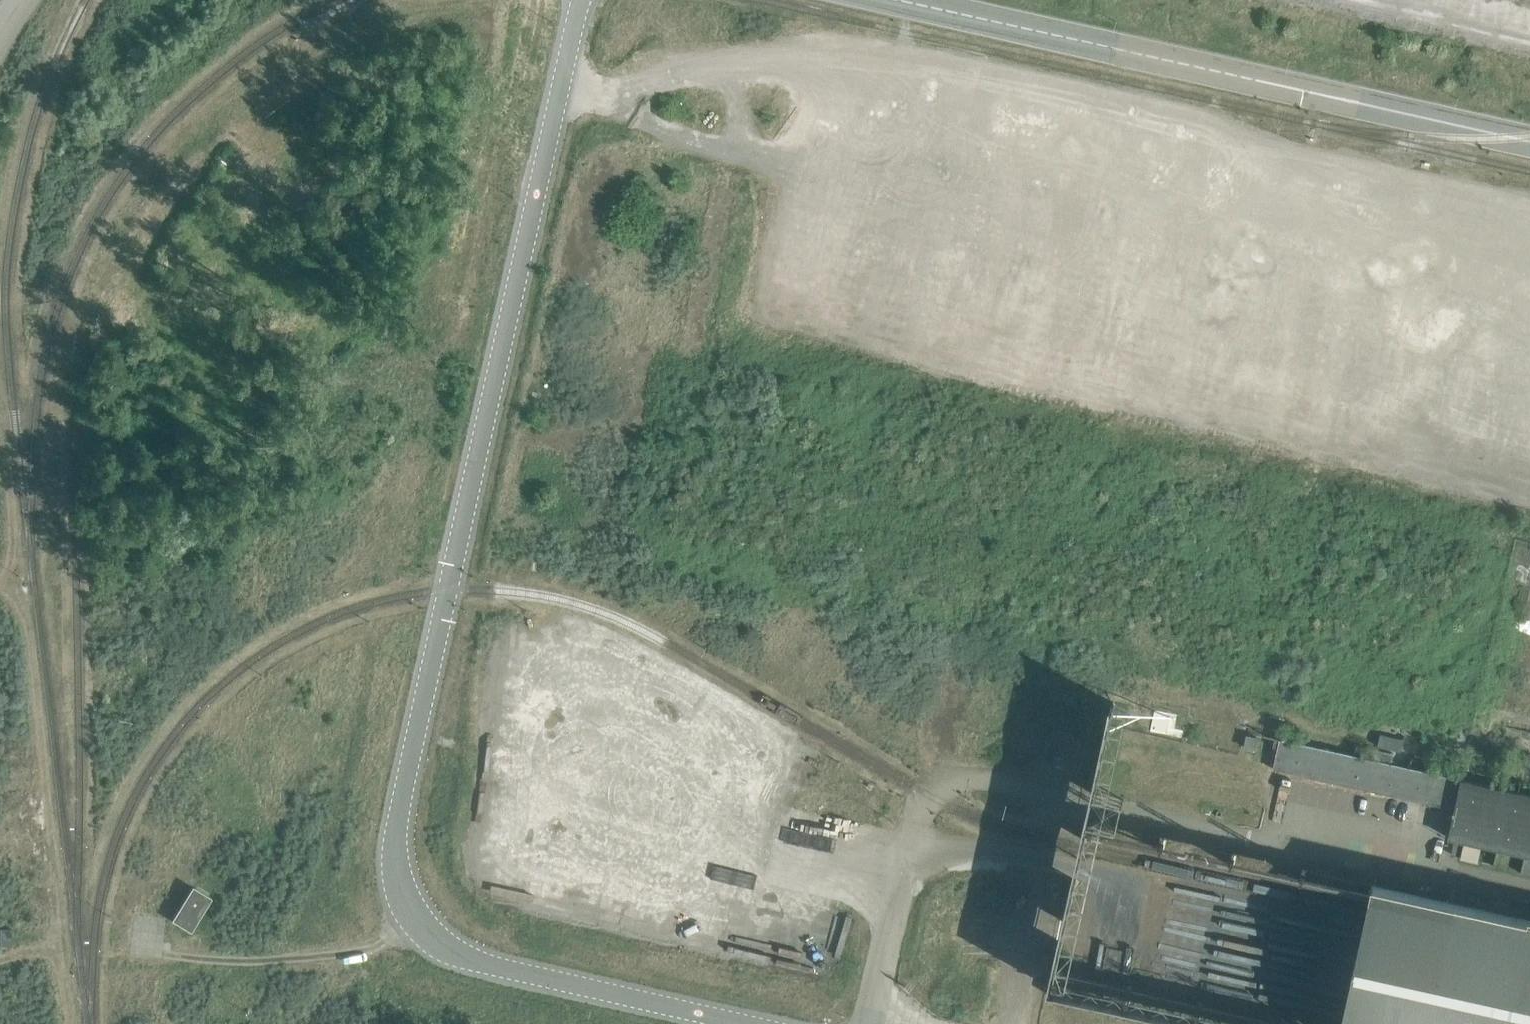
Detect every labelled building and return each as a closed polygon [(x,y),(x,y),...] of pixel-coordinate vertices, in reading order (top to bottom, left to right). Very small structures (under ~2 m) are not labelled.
[(1334,381),(1344,385),(1373,305),(1363,301),(1334,381)] [(1273,746),(1278,747),(1273,769),(1430,804),(1431,800),(1455,805),(1454,809),(1455,809),(1448,837),(1456,839),(1464,841),(1524,854),(1522,863),(1520,872),(1529,874),(1529,795),(1461,779),(1459,779),(1460,773),(1426,765),(1425,771),(1398,765),(1401,752),(1400,752),(1403,740),(1379,734),(1376,746),(1394,750),(1391,764),(1389,763),(1391,753),(1372,749),(1370,759),(1280,739),(1275,738),(1273,746)] [(1246,735),(1244,747),(1255,749),(1258,738),(1246,735)] [(174,921),(190,931),(210,898),(194,887),(174,921)] [(0,931),(0,946),(11,946),(12,929),(0,929),(0,931)]
